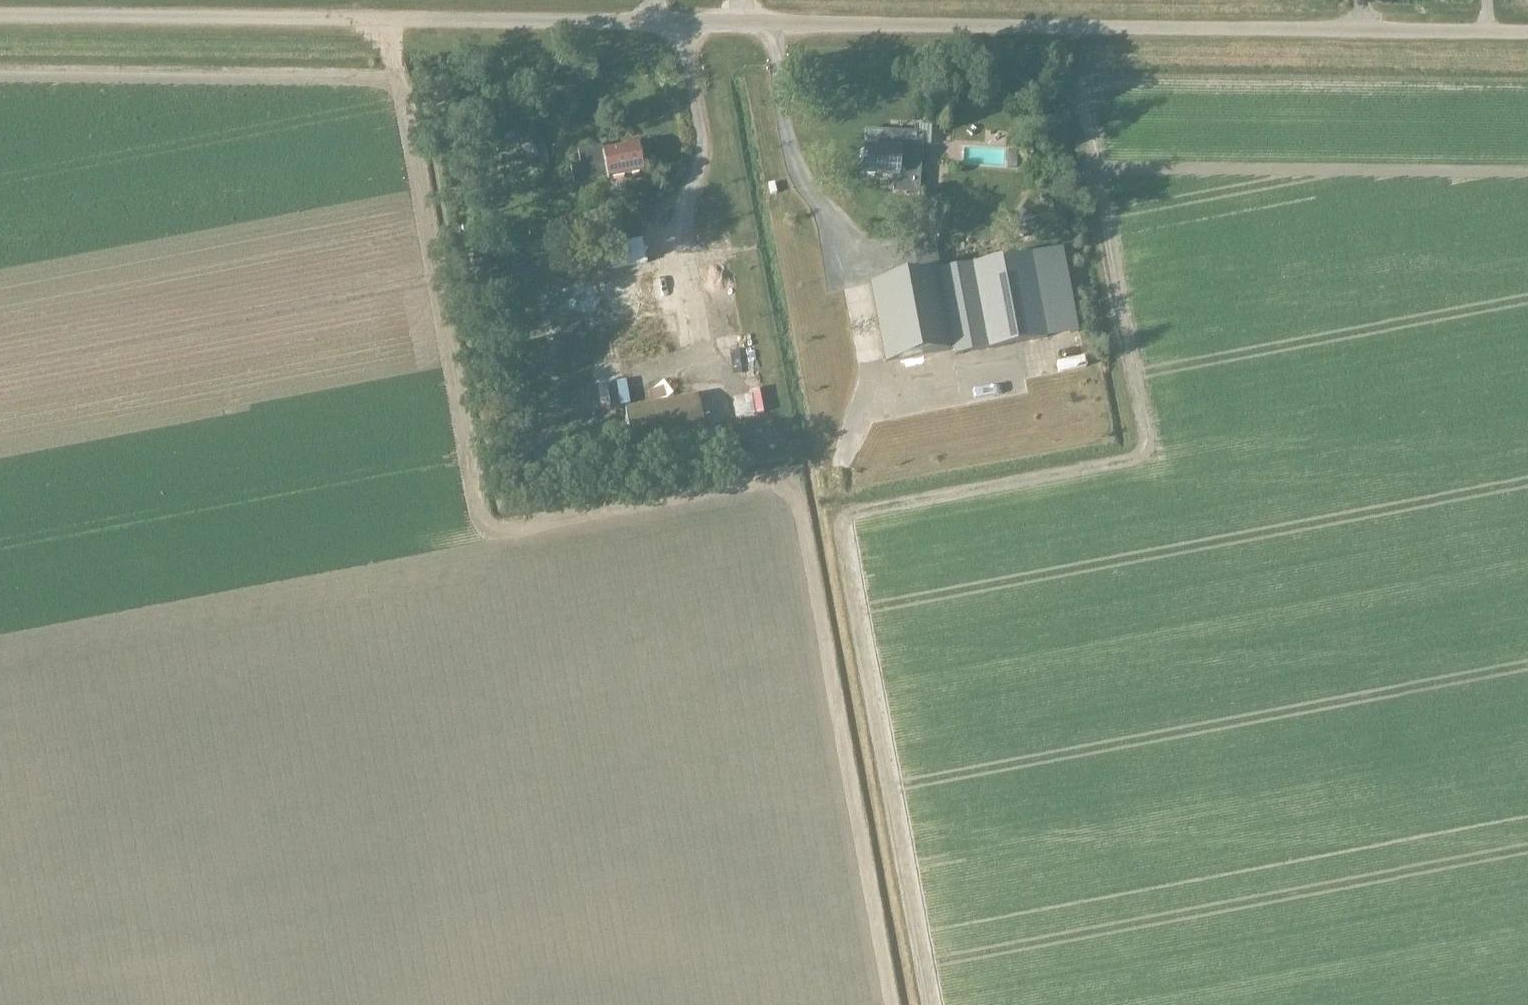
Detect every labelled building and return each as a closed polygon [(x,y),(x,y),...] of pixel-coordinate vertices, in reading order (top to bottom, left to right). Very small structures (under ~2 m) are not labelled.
[(864,148),(863,174),(894,176),(893,193),(920,194),(923,134),(888,132),(887,149),(864,148)] [(641,172),(636,146),(601,153),(600,146),(575,150),(578,164),(568,166),(571,185),(641,172)] [(959,164),(997,171),(1001,154),(962,146),(959,164)] [(952,349),(953,353),(1078,332),(1064,250),(1063,247),(1046,250),(938,269),(938,271),(870,284),(884,362),(952,349)] [(694,402),(641,412),(648,450),(701,440),(694,402)]
